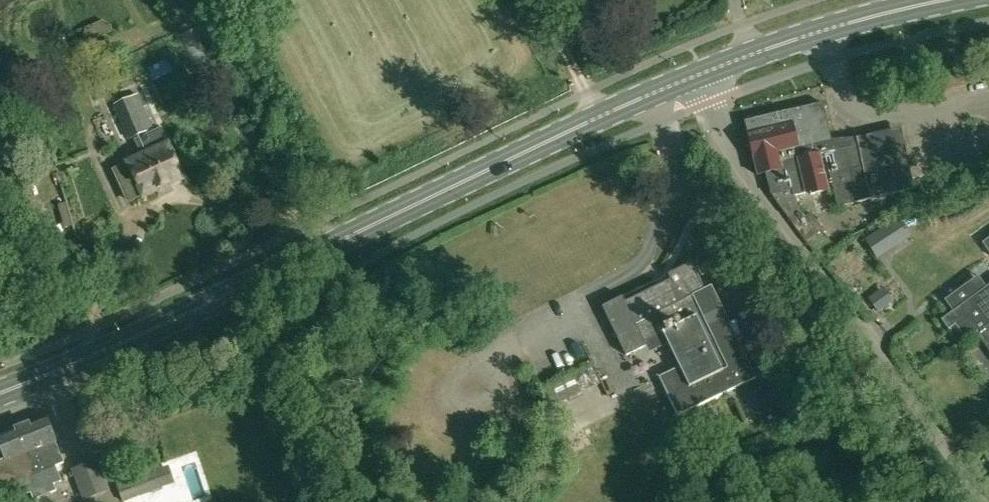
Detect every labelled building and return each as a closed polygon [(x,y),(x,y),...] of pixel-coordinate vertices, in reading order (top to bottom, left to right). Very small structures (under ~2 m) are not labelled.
[(101,21),(83,28),(82,38),(86,42),(109,33),(109,27),(101,21)] [(113,105),(129,140),(154,130),(137,94),(113,105)] [(820,107),(748,123),(751,136),(750,136),(759,176),(766,175),(771,195),(772,196),(788,217),(787,218),(806,242),(822,230),(810,213),(804,217),(797,210),(798,209),(795,197),(802,185),(804,196),(810,194),(811,197),(829,192),(826,181),(830,180),(836,208),(852,204),(852,203),(915,189),(900,127),(856,138),(858,145),(830,151),(820,107)] [(123,184),(130,200),(144,194),(144,195),(184,177),(163,129),(138,140),(145,156),(130,163),(137,178),(123,184)] [(46,234),(36,203),(28,205),(38,237),(46,234)] [(864,216),(882,213),(881,205),(863,208),(864,216)] [(878,234),(889,249),(907,236),(896,221),(878,234)] [(755,378),(745,357),(711,287),(704,291),(690,263),(667,275),(670,280),(625,301),(622,296),(602,306),(626,355),(646,345),(644,342),(663,333),(679,367),(658,377),(677,416),(755,378)] [(956,325),(966,339),(974,333),(973,332),(988,321),(988,284),(970,298),(940,320),(948,331),(956,325)] [(870,299),(878,311),(887,304),(879,292),(870,299)] [(973,332),(974,333),(988,354),(988,321),(973,332)] [(641,370),(662,360),(657,351),(637,361),(641,370)] [(541,389),(549,407),(600,383),(593,367),(541,389)] [(781,406),(771,384),(755,391),(764,413),(781,406)] [(573,422),(602,405),(595,391),(565,408),(573,422)] [(14,482),(20,496),(31,491),(33,497),(53,489),(51,483),(59,480),(53,465),(61,462),(44,418),(0,435),(0,442),(14,482)] [(71,469),(83,500),(109,490),(97,460),(71,469)] [(122,501),(155,501),(164,499),(153,470),(116,484),(122,501)]
